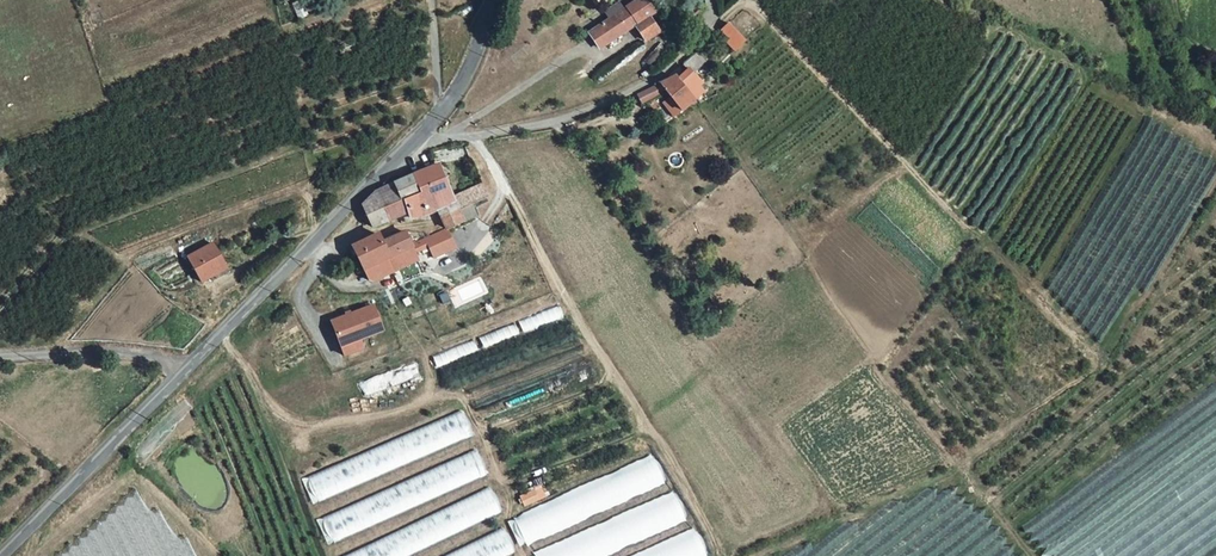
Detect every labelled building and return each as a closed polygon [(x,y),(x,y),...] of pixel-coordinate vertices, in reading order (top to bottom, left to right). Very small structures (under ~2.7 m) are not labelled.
[(639,8),(646,3),(644,0),(622,0),(615,4),(612,0),(604,0),(596,5),(602,14),(585,26),(592,36),(610,24),(612,27),(626,18),(636,32),(649,23),(639,8)] [(728,19),(714,33),(729,53),(745,37),(728,19)] [(687,68),(678,75),(696,99),(706,91),(687,68)] [(668,98),(679,113),(696,99),(678,75),(674,70),(630,92),(637,106),(664,91),(668,98)] [(679,113),(668,98),(661,103),(671,118),(679,113)] [(413,216),(431,207),(452,197),(451,195),(435,162),(406,174),(414,190),(381,205),(387,217),(405,210),(407,216),(413,216)] [(414,190),(406,174),(370,189),(358,200),(371,225),(387,217),(381,205),(414,190)] [(483,191),(479,182),(467,187),(472,197),(483,191)] [(452,197),(456,205),(469,199),(472,197),(467,187),(451,195),(452,197)] [(431,207),(436,216),(456,205),(452,197),(431,207)] [(469,199),(456,205),(436,216),(443,230),(445,228),(477,213),(469,199)] [(381,239),(380,239),(387,256),(384,257),(390,270),(418,257),(415,254),(411,246),(410,243),(407,236),(404,228),(381,239)] [(443,230),(424,239),(432,257),(454,246),(445,228),(443,230)] [(351,245),(362,268),(384,257),(387,256),(380,239),(381,239),(377,233),(351,245)] [(415,233),(407,236),(410,243),(417,240),(415,233)] [(205,236),(179,250),(194,275),(219,261),(205,236)] [(421,241),(411,246),(415,254),(425,249),(421,241)] [(384,257),(362,268),(367,279),(371,280),(390,270),(384,257)] [(366,299),(325,315),(338,349),(356,342),(353,334),(376,325),(366,299)] [(453,357),(495,347),(493,337),(450,347),(453,357)] [(463,413),(307,474),(317,499),(473,438),(463,413)] [(331,540),(487,478),(477,453),(321,515),(331,540)] [(521,542),(666,483),(655,458),(511,517),(521,542)] [(532,479),(513,489),(518,498),(537,488),(532,479)] [(498,518),(489,494),(342,552),(344,555),(403,555),(498,518)] [(687,521),(677,496),(537,551),(539,555),(598,555),(687,521)] [(506,533),(450,555),(515,555),(506,533)] [(707,555),(699,534),(642,555),(707,555)]
